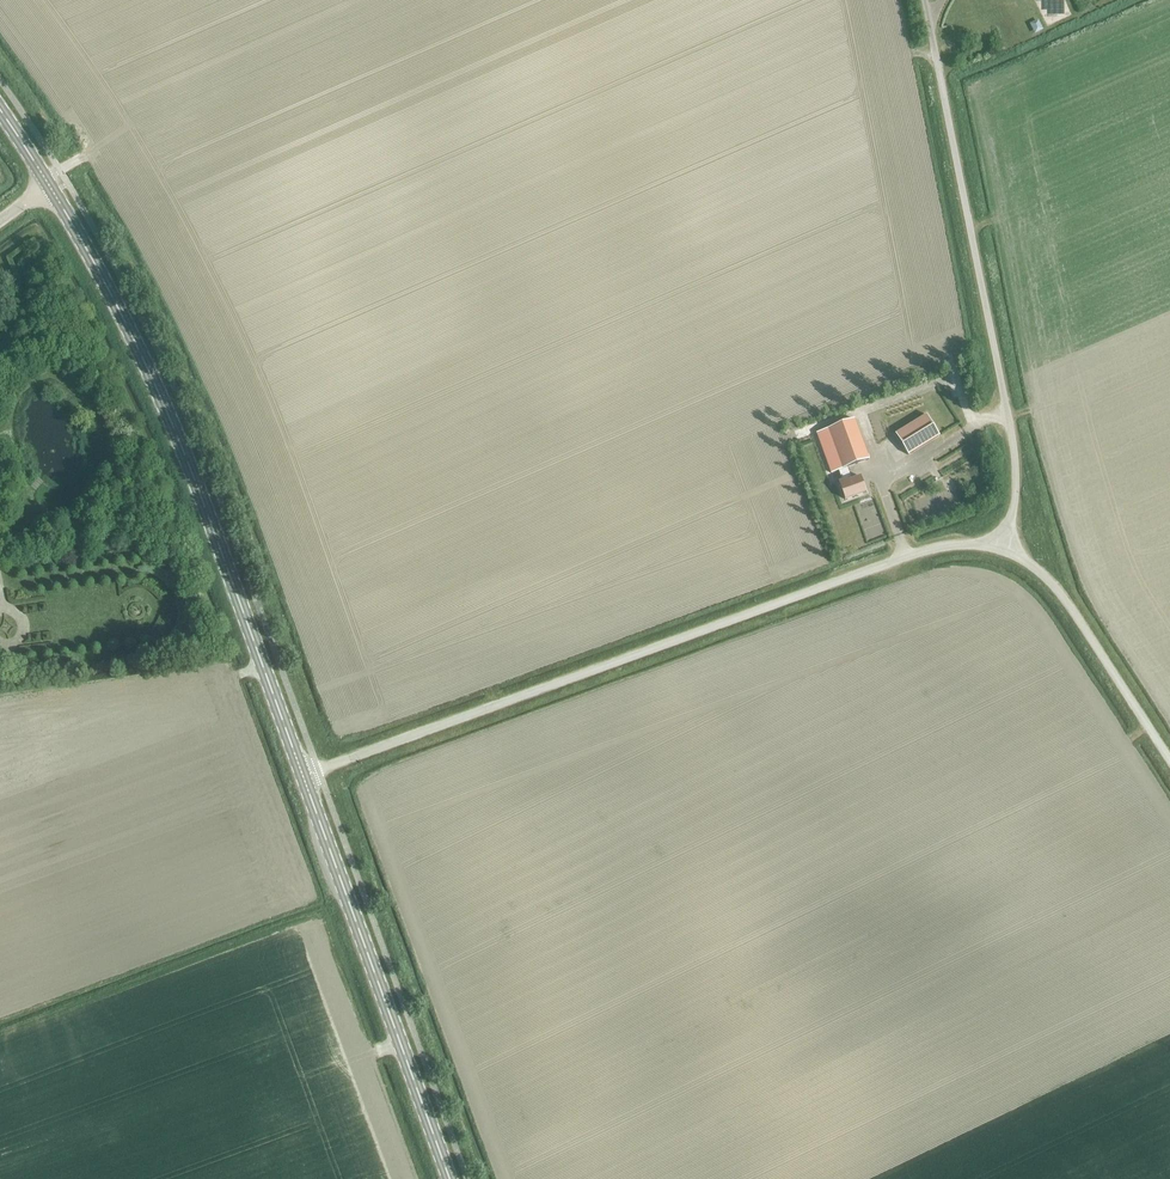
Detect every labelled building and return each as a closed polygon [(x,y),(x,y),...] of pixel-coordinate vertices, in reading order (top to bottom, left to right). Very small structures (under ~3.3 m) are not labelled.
[(926,414),(895,434),(908,455),(939,436),(926,414)] [(860,477),(851,480),(847,468),(869,460),(854,419),(816,433),(831,473),(839,471),(842,481),(838,482),(845,500),(866,492),(860,477)]
